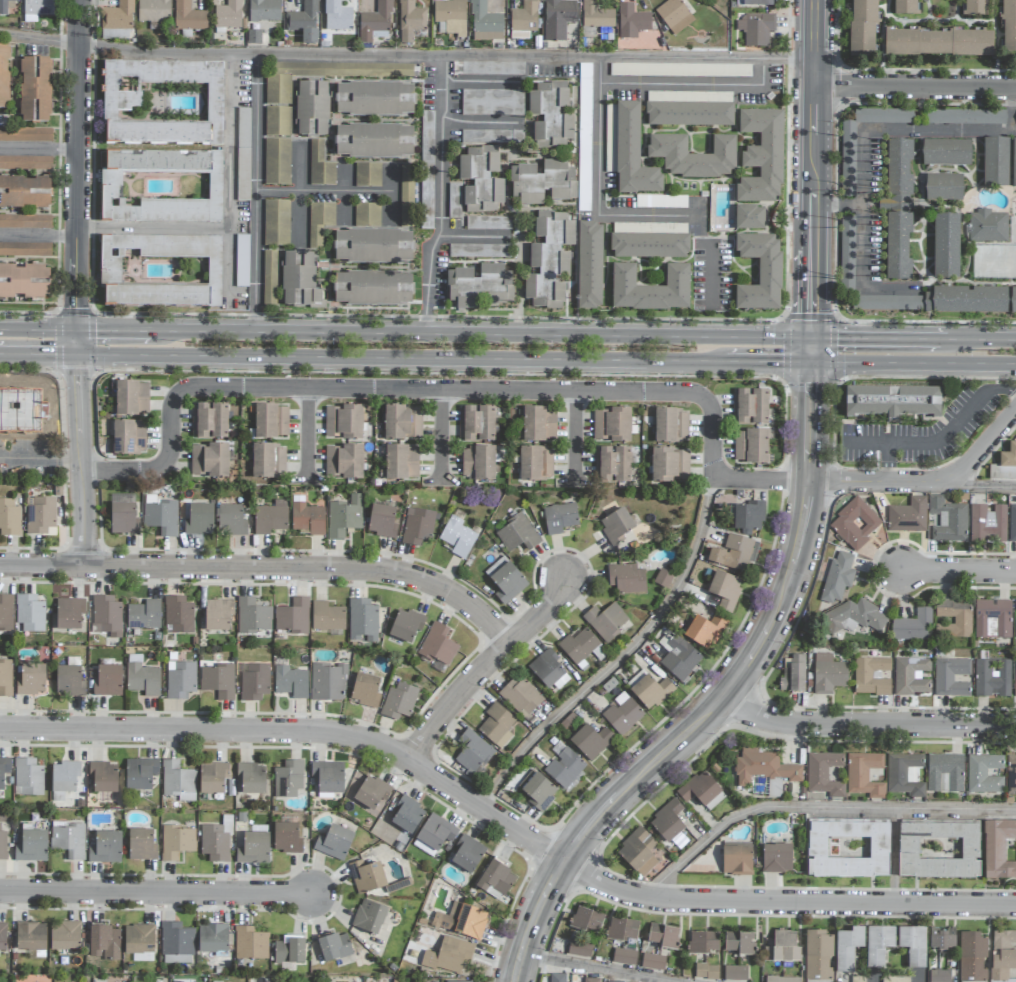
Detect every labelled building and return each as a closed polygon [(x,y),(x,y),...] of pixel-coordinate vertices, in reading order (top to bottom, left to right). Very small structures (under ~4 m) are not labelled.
[(7,16),(7,9),(16,9),(16,0),(0,0),(0,16),(7,16)] [(54,0),(22,0),(23,22),(37,22),(37,17),(54,16),(54,0)] [(118,9),(103,9),(102,29),(132,30),(133,0),(118,0),(118,9)] [(138,22),(149,22),(149,30),(161,30),(161,22),(170,22),(170,0),(138,0),(138,22)] [(190,11),(190,0),(175,0),(174,30),(207,31),(207,11),(190,11)] [(214,28),(241,29),(242,0),(227,0),(226,7),(215,6),(214,28)] [(280,0),(249,0),(249,22),(281,21),(280,0)] [(285,31),(302,31),(302,44),(317,44),(317,0),(303,0),(302,13),(286,12),(285,31)] [(340,8),(341,0),(325,0),(324,30),(351,30),(352,8),(340,8)] [(389,14),(393,13),(393,0),(376,0),(376,13),(359,13),(359,43),(371,43),(371,38),(389,38),(389,14)] [(412,31),(426,31),(426,9),(414,9),(414,0),(400,0),(400,43),(412,43),(412,31)] [(452,1),(434,1),(434,23),(438,23),(437,34),(457,34),(457,38),(465,38),(466,0),(452,0),(452,1)] [(486,14),(487,0),(472,0),(471,39),(502,40),(503,14),(486,14)] [(529,32),(537,32),(538,0),(522,0),(522,10),(510,9),(510,39),(529,39),(529,32)] [(565,42),(566,24),(576,24),(577,1),(545,0),(544,41),(565,42)] [(614,10),(597,10),(597,0),(592,0),(582,0),(582,28),(615,27),(614,10)] [(680,1),(681,0),(666,0),(667,2),(655,10),(672,36),(694,22),(680,1)] [(878,58),(878,0),(851,0),(851,58),(878,58)] [(894,15),(918,16),(918,0),(894,0),(894,15)] [(964,15),(987,16),(987,0),(964,0),(964,15)] [(1002,53),(1015,53),(1015,0),(1003,0),(1002,53)] [(618,39),(637,39),(637,31),(651,31),(651,13),(633,13),(633,4),(619,3),(618,39)] [(769,31),(775,31),(775,16),(737,15),(736,31),(745,32),(744,47),(768,48),(769,31)] [(129,39),(129,31),(109,31),(108,34),(102,34),(102,39),(129,39)] [(993,56),(993,31),(884,31),(884,55),(993,56)] [(8,109),(9,45),(0,45),(0,109),(8,109)] [(50,122),(50,59),(20,59),(20,122),(50,122)] [(223,63),(103,62),(103,121),(106,121),(106,144),(223,145),(223,63)] [(590,176),(592,64),(580,64),(578,175),(590,176)] [(610,76),(751,77),(751,65),(610,64),(610,76)] [(266,105),(291,104),(291,76),(266,76),(266,105)] [(296,135),(327,136),(328,82),(297,82),(296,135)] [(336,83),(336,116),(414,116),(414,84),(336,83)] [(568,83),(536,84),(536,92),(528,92),(529,116),(542,116),(542,122),(532,123),(533,150),(566,148),(566,140),(573,139),(573,115),(560,116),(560,109),(569,109),(568,83)] [(524,116),(524,91),(461,90),(461,115),(524,116)] [(639,169),(640,104),(606,103),(605,173),(618,173),(617,193),(661,193),(662,169),(639,169)] [(734,126),(733,103),(646,104),(647,127),(734,126)] [(290,137),(291,108),(266,107),(265,136),(290,137)] [(250,108),(236,108),(237,201),(250,201),(250,108)] [(842,121),(841,197),(855,197),(856,123),(913,123),(913,110),(854,109),(854,122),(842,121)] [(782,111),(739,110),(739,134),(760,134),(760,147),(742,147),(742,168),(759,168),(759,178),(737,178),(737,202),(781,203),(782,111)] [(1006,111),(925,110),(925,124),(1006,125),(1006,111)] [(434,112),(421,111),(420,229),(432,229),(434,112)] [(336,125),(335,157),(413,158),(414,126),(336,125)] [(52,143),(52,129),(0,129),(0,142),(52,143)] [(736,136),(713,136),(712,155),(687,155),(687,136),(648,135),(648,159),(663,159),(662,176),(735,176),(736,136)] [(984,138),(983,186),(1008,187),(1009,139),(984,138)] [(291,140),(266,139),(264,185),(289,185),(291,140)] [(310,185),(335,185),(335,164),(323,163),(323,140),(310,140),(310,185)] [(886,280),(909,280),(910,234),(912,234),(912,175),(909,175),(909,160),(913,160),(913,140),(887,140),(887,200),(878,200),(878,211),(886,211),(886,280)] [(971,141),(922,140),(922,165),(971,166),(971,141)] [(464,206),(473,206),(473,207),(481,207),(481,212),(496,211),(496,204),(504,204),(503,180),(490,180),(489,173),(499,173),(498,147),(466,148),(466,156),(458,157),(459,180),(472,179),(473,187),(463,187),(464,206)] [(101,221),(222,222),(222,153),(105,152),(105,168),(102,168),(101,221)] [(51,157),(0,156),(0,170),(51,170),(51,157)] [(543,205),(543,191),(550,191),(550,200),(575,200),(576,168),(567,168),(567,160),(543,160),(543,175),(536,175),(536,166),(511,166),(511,205),(543,205)] [(380,188),(381,164),(356,163),(355,187),(380,188)] [(400,227),(413,227),(414,164),(401,164),(400,227)] [(963,201),(963,175),(926,174),(926,201),(963,201)] [(50,178),(0,178),(0,208),(49,209),(50,178)] [(461,184),(448,184),(449,218),(461,217),(461,184)] [(289,201),(264,200),(264,246),(289,246),(289,201)] [(335,204),(309,204),(309,249),(322,249),(322,226),(335,226),(335,204)] [(380,227),(380,204),(355,204),(355,227),(380,227)] [(764,230),(764,207),(736,206),(735,230),(764,230)] [(990,213),(990,211),(970,210),(969,242),(1007,243),(1007,214),(990,213)] [(561,310),(564,301),(565,284),(555,283),(555,275),(569,276),(570,253),(560,252),(560,245),(574,246),(575,222),(567,221),(568,214),(556,214),(551,212),(538,211),(535,219),(534,238),(544,238),(544,245),(530,244),(529,269),(535,269),(539,270),(538,276),(525,275),(524,300),(532,300),(531,307),(543,308),(548,309),(561,310)] [(933,278),(959,279),(959,215),(934,214),(933,278)] [(0,215),(0,228),(51,229),(51,216),(0,215)] [(512,217),(466,217),(466,229),(511,230),(512,217)] [(854,217),(840,217),(841,289),(855,289),(854,217)] [(335,230),(335,262),(412,263),(413,231),(335,230)] [(688,259),(689,235),(611,234),(611,258),(688,259)] [(249,235),(236,235),(235,287),(248,288),(249,235)] [(781,310),(781,252),(777,252),(777,235),(736,235),(736,259),(758,259),(758,286),(735,286),(735,310),(781,310)] [(222,237),(100,236),(100,287),(106,287),(106,306),(221,307),(222,237)] [(0,243),(0,256),(51,256),(51,244),(0,243)] [(511,245),(449,244),(449,257),(511,258),(511,245)] [(315,252),(283,252),(282,306),(293,306),(294,291),(303,291),(303,305),(321,305),(322,291),(314,291),(315,252)] [(446,270),(447,302),(456,301),(457,310),(483,309),(483,304),(513,304),(512,271),(504,272),(504,264),(479,265),(480,279),(473,279),(473,269),(446,270)] [(689,265),(666,264),(666,287),(635,287),(636,264),(612,264),(612,309),(689,310),(689,265)] [(24,266),(24,267),(0,266),(0,300),(13,300),(13,297),(49,298),(49,266),(24,266)] [(335,272),(335,304),(412,305),(412,273),(335,272)] [(1007,288),(969,288),(933,287),(932,293),(925,293),(924,312),(1007,314),(1007,288)] [(923,297),(855,295),(855,309),(922,311),(923,297)] [(148,416),(149,382),(115,381),(115,415),(148,416)] [(941,388),(845,387),(845,415),(888,416),(888,422),(898,422),(898,416),(940,416),(941,388)] [(732,424),(750,424),(768,424),(768,390),(750,390),(750,389),(733,389),(732,424)] [(40,434),(41,391),(0,390),(0,433),(40,434)] [(210,404),(193,404),(192,438),(227,439),(228,404),(210,404)] [(255,405),(254,439),(278,439),(278,436),(288,436),(288,406),(255,405)] [(422,439),(421,409),(404,409),(404,405),(384,406),(385,440),(422,439)] [(363,407),(325,406),(325,438),(362,439),(363,407)] [(494,442),(495,407),(459,406),(458,441),(494,442)] [(557,441),(556,410),(546,410),(546,407),(522,407),(523,442),(557,441)] [(593,410),(593,442),(631,442),(631,408),(611,408),(611,410),(593,410)] [(655,442),(688,442),(688,410),(655,410),(655,442)] [(146,422),(113,421),(113,440),(110,440),(110,454),(145,455),(146,422)] [(768,462),(767,430),(734,431),(735,463),(768,462)] [(1009,442),(1009,453),(1000,453),(999,465),(989,465),(989,479),(1015,480),(1015,442),(1009,442)] [(229,446),(192,444),(191,476),(228,477),(229,446)] [(252,477),(285,477),(285,445),(252,445),(252,477)] [(326,447),(325,478),(362,479),(363,445),(343,445),(343,447),(326,447)] [(385,447),(385,480),(419,479),(418,446),(385,447)] [(462,480),(494,481),(495,447),(462,447),(462,480)] [(596,447),(595,483),(630,484),(631,448),(596,447)] [(520,448),(519,481),(540,481),(540,477),(553,477),(553,449),(520,448)] [(689,482),(689,449),(651,450),(652,482),(689,482)] [(361,529),(362,494),(349,494),(349,503),(328,503),(328,540),(344,540),(344,529),(361,529)] [(933,542),(966,542),(967,505),(944,504),(944,495),(929,495),(928,515),(939,515),(939,527),(933,527),(933,542)] [(910,506),(888,506),(888,531),(926,532),(926,497),(910,496),(910,506)] [(26,535),(47,534),(47,528),(56,528),(55,497),(25,498),(26,535)] [(853,552),(883,525),(858,497),(828,524),(853,552)] [(14,507),(14,500),(0,499),(0,536),(20,536),(21,508),(14,507)] [(254,535),(270,535),(270,530),(287,531),(287,500),(274,500),(274,507),(255,507),(254,535)] [(177,501),(153,501),(153,504),(143,504),(143,527),(160,528),(159,538),(176,538),(177,501)] [(735,505),(734,530),(742,530),(742,535),(751,535),(751,530),(763,531),(764,501),(748,501),(748,506),(735,505)] [(291,530),(309,531),(308,536),(324,536),(324,508),(305,507),(305,502),(292,502),(291,530)] [(547,536),(562,534),(562,528),(579,525),(575,502),(542,508),(547,536)] [(110,534),(137,534),(137,503),(110,503),(110,534)] [(213,505),(189,504),(189,519),(185,519),(185,533),(213,534),(213,505)] [(393,538),(398,509),(372,504),(367,534),(393,538)] [(243,506),(218,505),(218,535),(247,535),(247,520),(243,520),(243,506)] [(1006,505),(993,505),(993,512),(986,512),(986,505),(970,505),(970,543),(990,543),(990,542),(1006,542),(1006,505)] [(598,523),(612,547),(625,540),(622,536),(635,527),(623,507),(598,523)] [(421,547),(422,540),(431,541),(435,512),(414,509),(413,517),(406,516),(402,544),(421,547)] [(494,532),(508,553),(522,544),(528,552),(541,542),(521,513),(494,532)] [(454,548),(451,553),(464,560),(478,535),(461,526),(463,522),(451,515),(438,539),(454,548)] [(749,572),(756,541),(727,534),(724,550),(711,547),(707,563),(749,572)] [(820,599),(840,605),(844,587),(851,589),(855,571),(850,570),(854,555),(838,551),(836,560),(831,559),(820,599)] [(494,596),(504,606),(529,584),(503,556),(484,573),(500,591),(494,596)] [(608,566),(608,587),(615,587),(615,594),(645,593),(645,570),(636,570),(636,565),(608,566)] [(666,589),(673,575),(660,568),(653,583),(666,589)] [(743,581),(715,570),(705,595),(733,606),(743,581)] [(12,630),(13,595),(0,595),(0,630),(12,630)] [(44,602),(36,602),(36,595),(16,595),(16,624),(22,624),(22,632),(45,632),(44,602)] [(121,603),(113,603),(113,596),(93,596),(93,633),(109,633),(109,638),(121,638),(121,603)] [(186,597),(165,596),(165,626),(171,626),(170,634),(193,634),(194,603),(185,603),(186,597)] [(272,607),(255,607),(255,597),(238,597),(237,634),(256,635),(256,630),(271,631),(272,607)] [(880,634),(889,615),(858,600),(856,605),(840,597),(827,623),(851,635),(857,623),(880,634)] [(274,607),(275,630),(289,630),(289,635),(309,635),(308,598),(291,598),(291,607),(274,607)] [(85,600),(57,599),(56,629),(80,630),(81,614),(85,614),(85,600)] [(378,606),(370,606),(370,600),(349,599),(348,641),(362,641),(362,642),(377,643),(378,606)] [(160,600),(145,600),(145,605),(127,605),(127,628),(160,629),(160,600)] [(234,600),(205,600),(205,630),(229,631),(229,615),(233,615),(234,600)] [(971,637),(971,600),(935,601),(936,617),(954,617),(954,627),(941,627),(941,637),(971,637)] [(1011,601),(975,600),(974,638),(1011,638),(1011,601)] [(345,608),(327,607),(327,602),(312,602),(312,630),(345,631),(345,608)] [(601,613),(595,606),(582,617),(606,645),(620,633),(617,630),(629,619),(614,602),(601,613)] [(892,619),(892,640),(930,639),(929,607),(915,608),(916,619),(892,619)] [(424,618),(399,608),(388,635),(413,646),(424,618)] [(696,615),(683,636),(709,652),(728,621),(716,613),(709,623),(696,615)] [(449,629),(432,621),(417,655),(433,662),(434,660),(449,667),(459,646),(444,639),(449,629)] [(593,652),(600,660),(607,654),(584,625),(558,645),(574,666),(593,652)] [(680,683),(703,658),(676,634),(666,644),(672,649),(659,663),(680,683)] [(549,693),(570,677),(547,649),(527,666),(549,693)] [(814,695),(832,695),(833,687),(847,687),(848,663),(831,662),(831,654),(815,653),(814,695)] [(805,655),(792,655),(792,659),(782,659),(782,692),(804,692),(805,655)] [(85,695),(85,679),(80,679),(80,658),(67,658),(67,666),(56,666),(56,696),(85,695)] [(891,659),(855,658),(854,694),(890,695),(890,679),(880,679),(880,671),(890,671),(891,659)] [(895,695),(930,695),(930,680),(921,680),(921,672),(930,672),(930,659),(895,658),(895,695)] [(934,696),(970,696),(970,683),(953,683),(953,675),(970,675),(971,659),(935,659),(934,696)] [(1011,660),(975,659),(974,696),(1010,697),(1011,660)] [(0,660),(0,697),(11,697),(12,660),(0,660)] [(196,692),(195,662),(167,663),(167,700),(187,699),(187,692),(196,692)] [(160,668),(140,668),(140,663),(126,663),(126,691),(144,691),(144,696),(159,697),(160,668)] [(269,695),(269,665),(244,664),(244,672),(241,672),(241,701),(261,701),(261,695),(269,695)] [(331,664),(311,664),(311,700),(345,701),(346,665),(331,665),(331,664)] [(45,665),(21,665),(21,679),(16,679),(16,695),(45,695),(45,665)] [(122,666),(97,665),(97,680),(93,680),(93,695),(121,695),(122,666)] [(234,666),(200,665),(200,691),(217,691),(217,701),(233,701),(234,666)] [(292,693),(292,699),(308,699),(307,670),(288,670),(288,666),(274,666),(274,694),(292,693)] [(625,686),(650,712),(675,688),(665,678),(657,685),(642,669),(625,686)] [(380,679),(357,672),(349,701),(377,709),(381,694),(376,693),(380,679)] [(528,715),(544,700),(519,674),(498,694),(518,714),(522,709),(528,715)] [(419,689),(397,682),(395,689),(388,687),(379,715),(398,721),(400,715),(409,718),(419,689)] [(620,737),(645,715),(623,691),(613,701),(615,703),(601,715),(620,737)] [(516,720),(494,702),(484,713),(488,716),(477,730),(500,750),(512,735),(507,731),(516,720)] [(590,762),(615,738),(604,727),(596,734),(585,723),(568,739),(590,762)] [(453,761),(472,777),(494,751),(467,728),(457,740),(465,747),(453,761)] [(588,766),(565,746),(555,758),(554,757),(543,770),(566,791),(588,766)] [(802,765),(779,765),(779,753),(757,753),(757,749),(741,749),(741,759),(735,759),(735,786),(749,786),(749,776),(769,776),(769,782),(802,781),(802,765)] [(844,767),(844,753),(807,753),(807,792),(828,792),(828,798),(845,798),(845,782),(827,782),(827,767),(844,767)] [(883,769),(884,754),(848,754),(847,794),(869,794),(869,799),(885,799),(885,783),(868,783),(868,769),(883,769)] [(927,792),(963,793),(963,755),(927,754),(927,792)] [(923,755),(886,755),(887,793),(908,793),(908,798),(925,798),(924,783),(916,783),(916,768),(924,768),(923,755)] [(968,793),(1003,793),(1003,777),(986,777),(986,769),(1003,769),(1004,756),(968,755),(968,793)] [(1007,756),(1006,795),(1015,795),(1015,756),(1007,756)] [(0,758),(0,790),(4,790),(4,776),(11,776),(11,758),(0,758)] [(43,766),(36,766),(36,759),(15,758),(15,795),(43,796),(43,766)] [(196,770),(179,770),(179,760),(163,759),(162,796),(179,796),(179,801),(195,802),(196,770)] [(158,760),(125,760),(125,791),(151,791),(151,777),(158,777),(158,760)] [(274,798),(296,798),(296,790),(303,790),(303,761),(283,761),(283,768),(274,768),(274,798)] [(344,763),(311,762),(310,778),(318,778),(317,793),(343,794),(344,763)] [(64,802),(64,792),(75,792),(76,779),(80,779),(80,763),(52,763),(51,801),(64,802)] [(117,793),(117,764),(88,763),(88,777),(93,777),(93,792),(117,793)] [(199,793),(223,794),(224,777),(228,777),(228,763),(200,763),(199,793)] [(237,764),(237,779),(241,780),(241,794),(265,794),(265,765),(237,764)] [(542,811),(559,791),(533,769),(516,789),(542,811)] [(686,803),(694,796),(709,812),(726,796),(701,769),(676,793),(686,803)] [(375,813),(390,787),(368,774),(352,800),(375,813)] [(387,828),(400,834),(402,830),(412,835),(426,808),(403,797),(387,828)] [(667,844),(685,828),(675,816),(683,809),(674,798),(648,821),(667,844)] [(412,845),(433,858),(444,840),(450,844),(459,830),(431,813),(412,845)] [(889,878),(889,820),(808,819),(807,877),(889,878)] [(1015,879),(1015,821),(985,821),(984,879),(1015,879)] [(85,823),(52,823),(51,850),(67,850),(67,860),(84,861),(85,823)] [(302,853),(302,837),(298,837),(298,823),(274,823),(274,853),(302,853)] [(980,824),(899,823),(899,877),(980,878),(980,860),(979,860),(980,824)] [(195,852),(195,830),(181,830),(181,825),(162,825),(161,862),(178,862),(178,852),(195,852)] [(229,862),(229,825),(200,825),(200,855),(208,855),(208,862),(229,862)] [(354,832),(329,825),(325,838),(318,835),(313,851),(345,861),(354,832)] [(642,878),(659,862),(649,852),(657,844),(640,826),(615,850),(642,878)] [(129,860),(157,860),(157,845),(153,845),(153,829),(129,830),(129,860)] [(21,846),(14,846),(14,861),(47,862),(47,831),(21,830),(21,846)] [(121,832),(95,831),(95,847),(88,846),(88,862),(121,863),(121,832)] [(236,863),(268,864),(269,833),(243,832),(243,848),(236,848),(236,863)] [(449,862),(472,874),(486,847),(464,835),(449,862)] [(722,875),(751,875),(752,843),(723,842),(722,875)] [(763,844),(762,872),(792,873),(792,845),(763,844)] [(356,895),(387,887),(380,862),(364,866),(362,860),(348,864),(356,895)] [(492,860),(475,886),(500,902),(517,876),(492,860)] [(351,926),(377,936),(388,908),(361,899),(351,926)] [(453,901),(448,916),(435,912),(431,926),(480,941),(489,912),(453,901)] [(571,927),(599,934),(604,914),(575,907),(571,927)] [(636,942),(639,922),(610,917),(607,937),(636,942)] [(16,951),(45,951),(46,923),(17,922),(16,951)] [(50,949),(79,950),(80,923),(51,922),(50,949)] [(194,929),(181,929),(181,923),(161,923),(161,960),(172,960),(172,956),(194,955),(194,929)] [(677,950),(679,927),(650,924),(648,942),(660,944),(660,948),(677,950)] [(124,954),(133,954),(132,961),(154,961),(154,925),(125,925),(124,954)] [(198,953),(227,954),(228,925),(199,925),(198,953)] [(268,959),(268,933),(254,933),(254,926),(235,926),(235,959),(268,959)] [(120,928),(90,927),(89,957),(102,957),(102,960),(119,961),(120,928)] [(836,972),(853,973),(854,947),(864,948),(864,927),(851,927),(851,932),(836,931),(836,972)] [(894,927),(867,927),(867,968),(884,967),(884,948),(895,947),(894,927)] [(908,968),(925,968),(926,928),(898,927),(898,947),(908,948),(908,968)] [(955,929),(930,928),(930,949),(955,949),(955,929)] [(826,931),(806,930),(805,980),(832,980),(832,968),(829,968),(829,958),(833,958),(833,936),(826,936),(826,931)] [(345,931),(317,940),(324,963),(353,954),(345,931)] [(690,932),(690,954),(706,954),(706,951),(719,951),(719,931),(690,932)] [(773,947),(765,947),(764,961),(800,961),(800,947),(796,947),(796,931),(774,931),(773,947)] [(1010,950),(1010,944),(1015,944),(1015,931),(991,931),(991,981),(1015,981),(1015,950),(1010,950)] [(724,951),(734,951),(734,955),(755,955),(755,943),(753,943),(753,933),(724,933),(724,951)] [(960,934),(960,981),(986,981),(986,968),(983,968),(983,958),(987,958),(987,934),(960,934)] [(304,936),(283,936),(283,942),(274,942),(275,963),(304,963),(304,936)] [(459,975),(463,962),(469,963),(474,944),(443,936),(438,954),(424,950),(421,965),(459,975)] [(592,942),(570,940),(568,954),(591,957),(592,942)] [(612,962),(635,966),(637,952),(615,948),(612,962)] [(641,968),(664,970),(665,956),(643,954),(641,968)] [(718,979),(718,965),(695,964),(695,979),(718,979)] [(747,981),(747,966),(724,966),(724,980),(747,981)] [(951,969),(930,970),(930,981),(951,981),(951,969)] [(550,974),(550,981),(567,981),(567,974),(550,974)]
